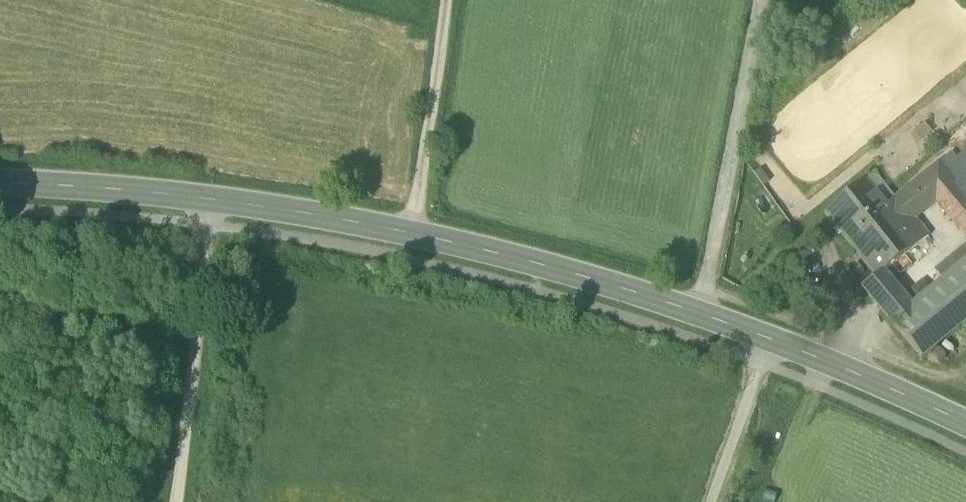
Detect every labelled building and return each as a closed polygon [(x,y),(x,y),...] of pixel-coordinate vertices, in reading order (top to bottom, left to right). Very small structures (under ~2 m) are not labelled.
[(908,136),(915,145),(932,133),(925,123),(908,136)] [(956,160),(951,153),(896,197),(914,219),(935,202),(965,238),(965,152),(956,160)] [(875,174),(865,181),(885,206),(894,198),(875,174)] [(824,213),(875,277),(881,272),(882,274),(928,237),(914,219),(896,197),(894,198),(885,206),(865,181),(824,213)] [(944,282),(965,264),(965,248),(937,273),(944,282)] [(914,307),(892,325),(919,356),(921,359),(965,321),(965,264),(944,282),(930,293),(914,307)] [(862,288),(872,300),(891,284),(882,274),(881,272),(875,277),(862,288)] [(903,294),(891,284),(872,300),(882,312),(903,294)] [(906,297),(914,307),(930,293),(922,284),(906,297)] [(906,297),(903,294),(882,312),(892,325),(914,307),(906,297)]
